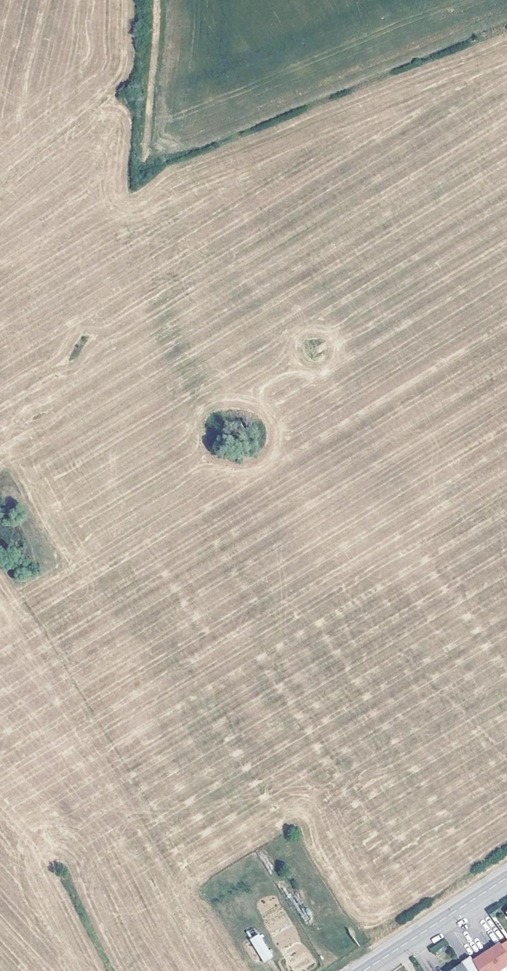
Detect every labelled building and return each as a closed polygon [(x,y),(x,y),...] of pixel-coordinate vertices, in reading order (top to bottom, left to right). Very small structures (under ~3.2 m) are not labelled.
[(274,959),(259,936),(250,941),(265,965),(274,959)] [(506,969),(506,968),(506,944),(502,947),(501,944),(493,950),(506,969)] [(506,969),(493,950),(488,953),(489,955),(484,958),(483,956),(479,958),(488,970),(503,970),(506,969)] [(464,965),(468,970),(479,970),(474,962),(471,957),(462,963),(464,965)] [(479,958),(474,962),(479,970),(488,970),(479,958)]
